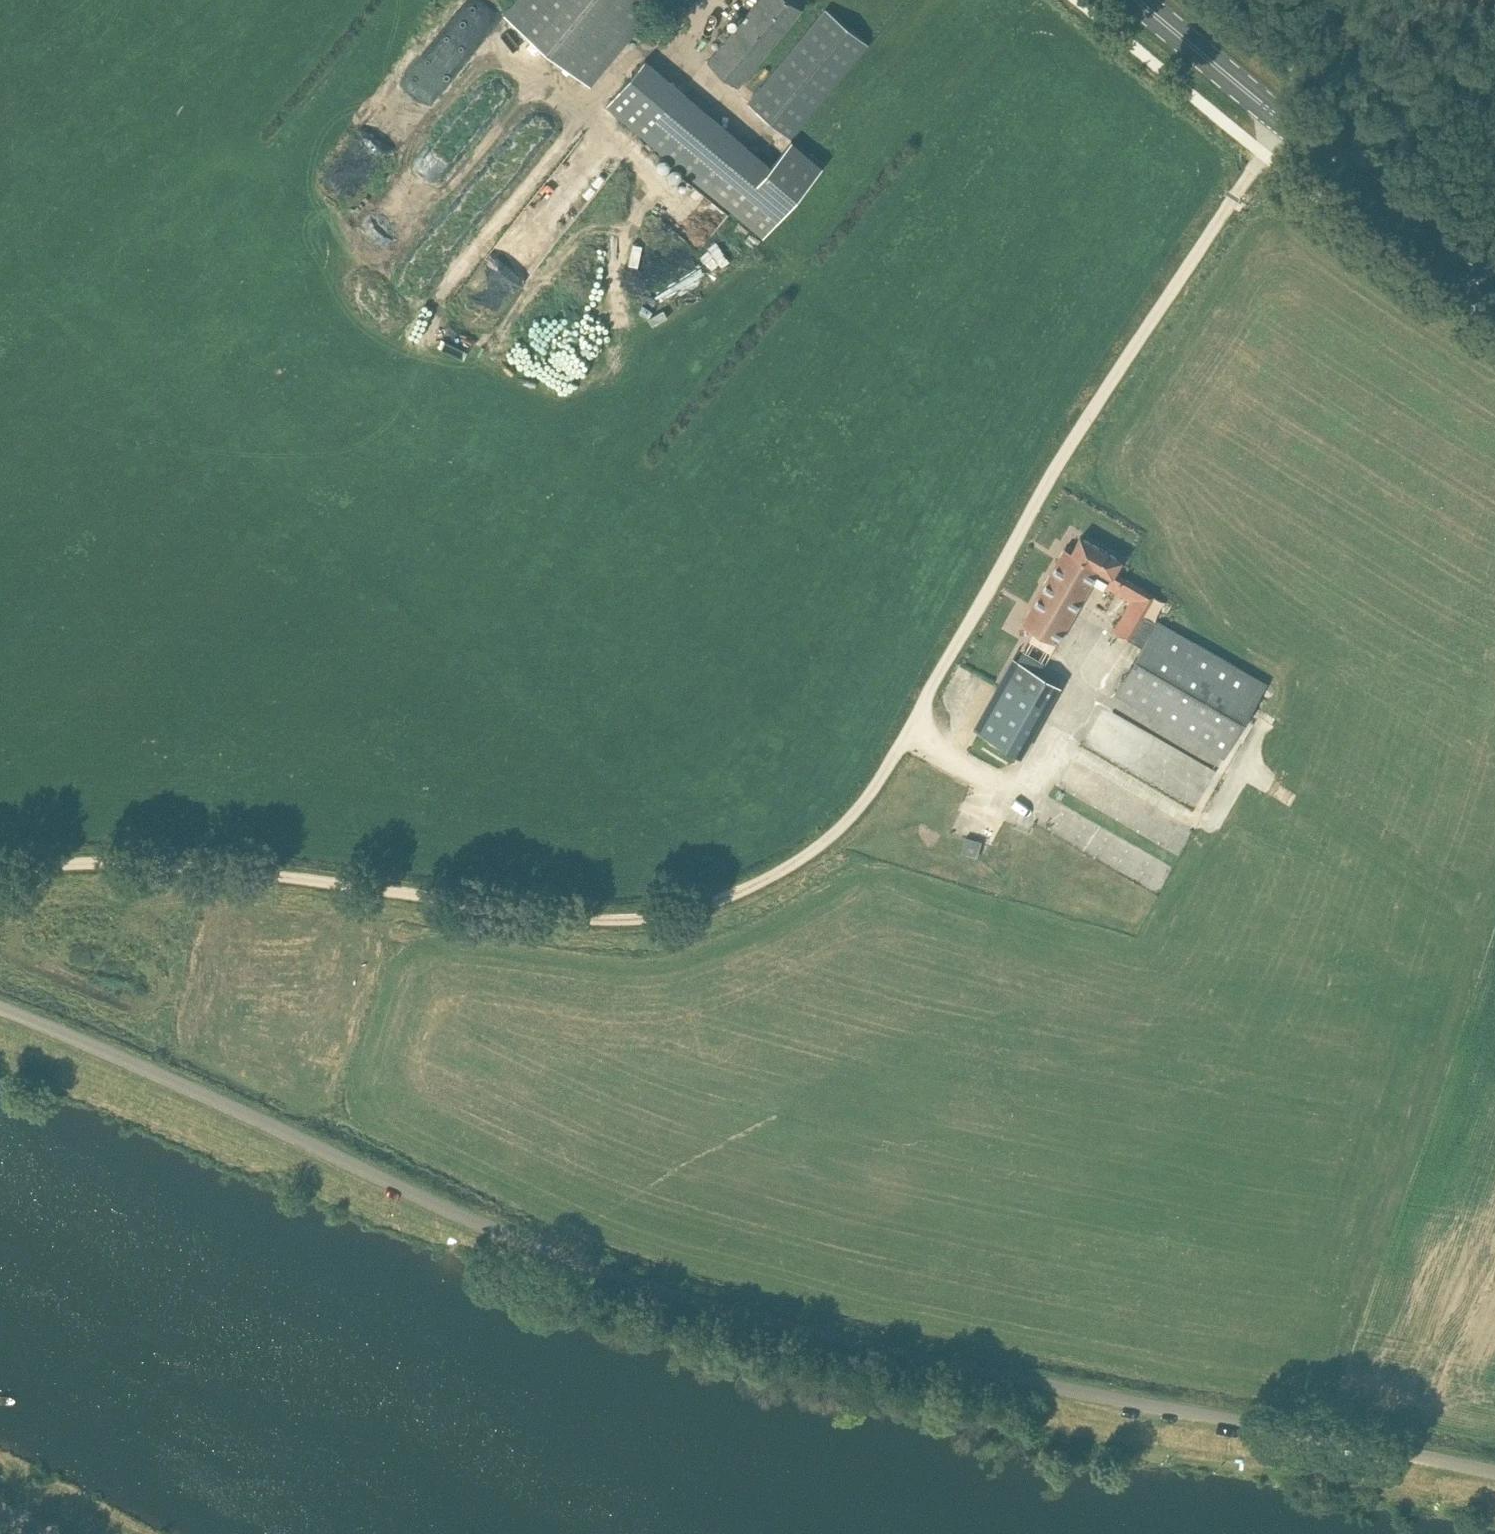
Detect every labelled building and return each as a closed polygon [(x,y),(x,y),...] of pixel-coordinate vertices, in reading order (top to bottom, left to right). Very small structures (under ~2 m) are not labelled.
[(589,81),(656,0),(520,0),(508,15),(525,28),(588,81),(589,81)] [(794,0),(758,0),(709,58),(738,83),(802,6),(794,0)] [(827,8),(749,102),(790,136),(868,42),(827,8)] [(823,165),(792,139),(772,163),(646,57),(607,104),(763,236),(823,165)] [(1154,594),(1124,576),(1114,571),(1121,558),(1080,535),(1073,548),(1066,545),(1058,559),(1087,576),(1084,581),(1090,585),(1095,575),(1107,581),(1105,585),(1132,600),(1114,631),(1128,639),(1142,647),(1116,692),(1225,756),(1267,683),(1158,620),(1156,622),(1143,614),(1154,594)] [(1084,581),(1087,576),(1058,559),(1023,621),(1056,640),(1090,585),(1084,581)] [(1061,684),(1031,667),(1014,657),(974,728),(1021,755),(1061,684)]
